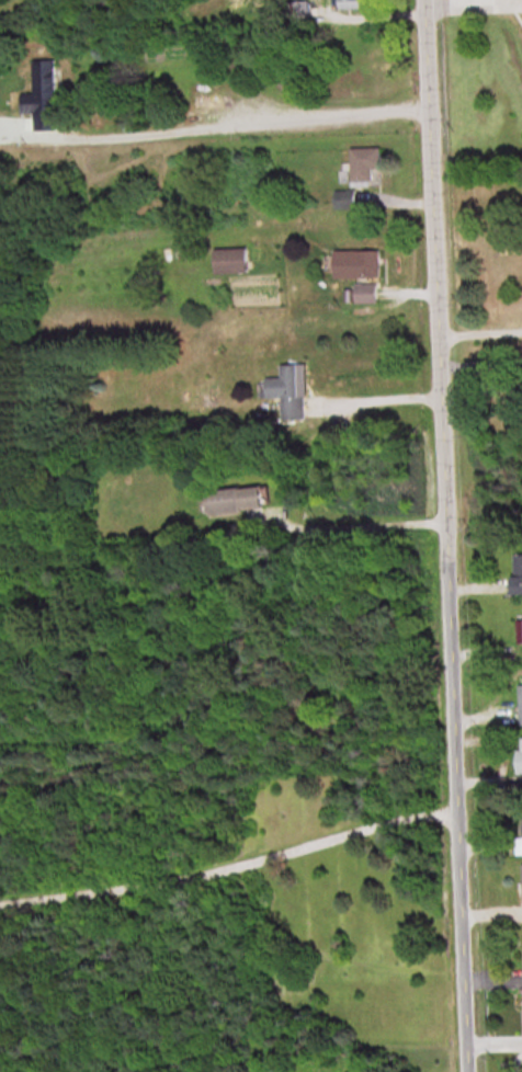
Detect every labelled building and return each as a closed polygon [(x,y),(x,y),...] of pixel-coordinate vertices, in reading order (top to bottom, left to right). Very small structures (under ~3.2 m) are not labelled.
[(362,0),(339,0),(339,8),(362,8),(362,0)] [(309,2),(293,2),(293,26),(309,26),(309,2)] [(34,130),(56,130),(56,59),(34,59),(34,130)] [(381,148),(352,148),(352,185),(381,185),(381,148)] [(213,250),(213,275),(248,275),(248,250),(213,250)] [(380,251),(333,251),(333,280),(355,280),(355,305),(380,305),(380,251)] [(303,365),(281,366),(281,379),(266,380),(266,400),(283,399),(284,420),(305,420),(303,365)] [(270,510),(267,486),(206,495),(209,519),(270,510)] [(521,596),(521,556),(512,556),(512,596),(521,596)]
